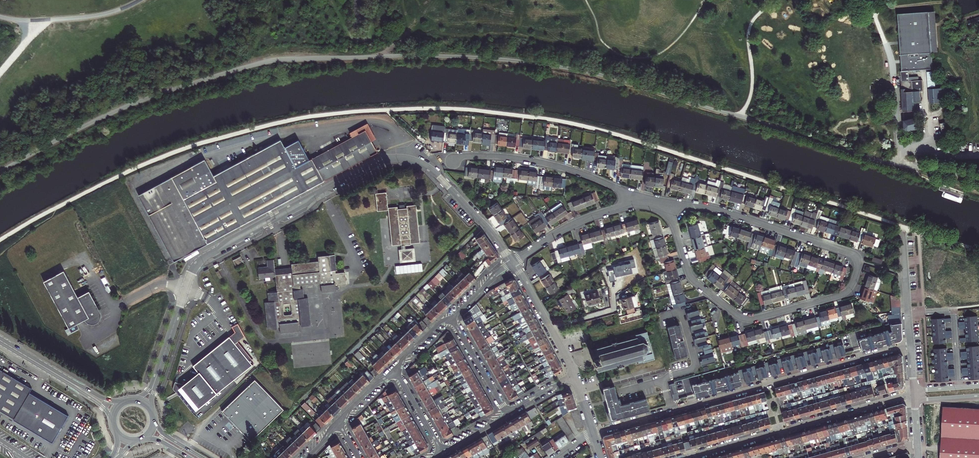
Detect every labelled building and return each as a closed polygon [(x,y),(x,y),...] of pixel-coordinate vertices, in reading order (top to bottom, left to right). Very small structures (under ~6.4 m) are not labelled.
[(928,12),(931,52),(937,52),(934,11),(928,12)] [(906,132),(918,129),(915,117),(915,110),(914,101),(920,101),(919,91),(922,91),(921,80),(908,81),(907,71),(932,69),(931,52),(928,12),(896,14),(899,40),(901,71),(900,71),(904,112),(910,111),(910,114),(912,114),(913,119),(905,121),(906,132)] [(967,21),(969,27),(978,24),(978,17),(967,21)] [(944,89),(929,90),(929,104),(945,103),(944,89)] [(349,133),(351,137),(365,130),(371,141),(375,139),(367,123),(349,133)] [(432,141),(445,142),(445,141),(446,133),(447,129),(434,127),(434,131),(432,141)] [(290,157),(308,189),(335,175),(350,167),(375,153),(377,152),(371,141),(365,130),(351,137),(311,159),(309,160),(298,140),(284,147),(290,157)] [(467,135),(459,134),(457,144),(466,145),(466,140),(471,141),(472,132),(468,132),(467,135)] [(475,133),(472,132),(471,141),(474,141),(474,142),(483,143),(484,134),(475,133)] [(449,142),(457,144),(459,134),(446,133),(445,141),(449,142)] [(498,145),(507,146),(508,137),(500,136),(500,133),(496,133),(496,135),(495,144),(498,144),(498,145)] [(496,135),(484,134),(483,143),(491,144),(491,143),(495,144),(496,135)] [(517,138),(508,137),(507,146),(516,147),(516,146),(520,147),(521,138),(521,135),(517,135),(517,138)] [(546,138),(546,141),(544,150),(548,150),(548,151),(557,152),(558,143),(559,140),(559,139),(546,137),(546,138)] [(523,148),(532,149),(533,140),(521,138),(520,147),(523,147),(523,148)] [(546,141),(533,140),(532,149),(544,151),(544,150),(546,141)] [(559,140),(558,143),(557,152),(569,154),(570,145),(570,144),(570,141),(559,140)] [(173,262),(225,234),(308,189),(290,157),(284,147),(281,141),(263,151),(260,152),(248,158),(237,165),(214,177),(209,168),(205,161),(189,168),(138,197),(154,228),(173,262)] [(570,144),(570,145),(569,154),(573,154),(572,158),(581,159),(582,149),(578,149),(578,145),(570,144)] [(594,151),(582,149),(581,159),(593,160),(594,152),(594,151)] [(596,167),(605,168),(606,158),(606,156),(597,155),(597,153),(594,152),(593,160),(597,161),(596,167)] [(617,170),(618,160),(619,157),(606,156),(606,158),(605,168),(617,170)] [(622,160),(618,160),(617,170),(616,176),(620,176),(620,177),(629,178),(630,165),(621,164),(622,160)] [(641,180),(643,167),(630,165),(629,178),(641,180)] [(464,175),(476,177),(477,167),(469,166),(469,167),(465,166),(465,173),(464,175)] [(502,176),(503,167),(494,166),(494,170),(490,170),(489,178),(493,179),(492,180),(502,181),(502,176)] [(476,177),(489,178),(490,170),(486,169),(487,168),(477,167),(476,177)] [(502,176),(511,177),(510,182),(514,183),(515,178),(516,169),(512,169),(512,168),(503,167),(502,176)] [(518,179),(527,180),(528,170),(519,169),(519,170),(516,169),(515,178),(518,179)] [(527,183),(540,185),(541,176),(537,175),(538,171),(528,170),(527,180),(527,183)] [(552,190),(552,186),(554,176),(545,175),(545,176),(541,176),(540,185),(540,188),(552,190)] [(552,186),(565,188),(566,179),(563,178),(554,176),(552,186)] [(644,185),(653,186),(654,177),(645,176),(644,185)] [(662,178),(654,177),(653,186),(661,187),(662,178)] [(694,191),(702,193),(705,184),(696,182),(697,178),(694,177),(693,182),(691,190),(694,191)] [(669,188),(677,190),(680,182),(667,178),(665,187),(669,188)] [(680,178),(680,182),(677,190),(690,194),(691,190),(693,182),(680,178)] [(714,184),(705,181),(705,184),(702,193),(715,197),(715,196),(718,184),(719,182),(715,181),(714,184)] [(718,198),(726,200),(729,190),(721,188),(722,184),(722,183),(719,182),(715,196),(719,197),(718,198)] [(402,245),(402,246),(405,246),(411,245),(411,244),(420,242),(416,205),(407,206),(407,208),(405,208),(405,207),(399,207),(400,209),(397,209),(397,207),(388,208),(386,193),(378,194),(377,190),(369,190),(369,195),(375,194),(377,212),(388,210),(392,246),(402,245)] [(735,201),(739,202),(742,194),(729,190),(726,200),(735,202),(735,201)] [(597,193),(585,197),(589,206),(596,203),(596,202),(600,201),(597,193)] [(742,204),(751,207),(754,198),(742,194),(739,202),(743,203),(742,204)] [(754,198),(751,207),(758,210),(758,209),(763,210),(766,202),(766,199),(767,197),(763,195),(762,200),(754,198)] [(574,203),(569,205),(572,211),(576,210),(576,211),(589,206),(585,197),(573,202),(574,203)] [(766,202),(763,210),(766,211),(765,214),(773,217),(777,207),(778,203),(770,201),(771,198),(767,197),(766,199),(766,202)] [(494,215),(502,210),(497,202),(489,208),(494,215)] [(551,209),(553,212),(559,220),(569,213),(561,203),(551,209)] [(789,212),(777,207),(773,217),(782,220),(782,219),(786,220),(789,212)] [(790,208),(789,212),(786,220),(789,221),(789,222),(798,225),(802,212),(790,208)] [(551,225),(559,220),(553,212),(551,209),(544,215),(542,211),(538,213),(540,216),(546,225),(550,223),(551,225)] [(507,217),(502,210),(494,215),(499,223),(507,217)] [(802,211),(802,212),(798,225),(805,228),(806,227),(806,226),(810,227),(811,226),(814,215),(815,211),(812,210),(811,214),(802,211)] [(826,218),(814,215),(811,226),(814,226),(813,228),(822,230),(826,218)] [(530,223),(536,233),(547,226),(546,225),(540,216),(529,222),(530,223)] [(520,229),(513,218),(505,224),(512,235),(520,229)] [(837,222),(826,218),(822,230),(829,233),(829,232),(834,233),(837,222)] [(625,222),(627,231),(640,227),(637,219),(625,222)] [(651,222),(654,234),(663,232),(660,220),(651,222)] [(833,234),(845,238),(848,229),(840,226),(841,223),(838,221),(837,222),(834,233),(833,234)] [(613,225),(615,234),(627,231),(625,222),(622,223),(621,223),(613,225)] [(688,226),(692,238),(701,236),(698,224),(688,226)] [(601,229),(603,238),(615,234),(613,225),(605,227),(605,228),(601,229)] [(725,234),(738,238),(741,229),(732,226),(732,227),(728,226),(727,228),(725,234)] [(853,240),(857,241),(860,233),(862,228),(858,227),(856,232),(848,229),(845,238),(852,240),(853,240)] [(603,238),(601,229),(601,228),(589,232),(592,241),(603,238)] [(525,237),(520,229),(512,235),(517,242),(525,237)] [(749,242),(752,233),(741,229),(738,238),(749,242)] [(481,230),(476,235),(478,237),(475,239),(479,244),(487,238),(481,230)] [(592,241),(589,232),(580,234),(582,241),(579,243),(581,251),(585,250),(583,243),(592,241)] [(650,235),(654,248),(667,244),(664,235),(664,236),(663,232),(654,234),(650,235)] [(749,242),(762,246),(765,237),(756,234),(755,234),(752,233),(749,242)] [(871,237),(860,233),(857,241),(857,242),(869,246),(869,244),(873,246),(875,239),(871,238),(871,237)] [(693,242),(695,250),(707,247),(705,238),(702,239),(701,236),(692,238),(693,242)] [(773,253),(774,250),(775,245),(777,241),(765,237),(762,246),(761,249),(773,253)] [(475,247),(478,252),(482,248),(490,242),(487,238),(479,244),(475,247)] [(482,248),(478,252),(481,256),(482,255),(485,253),(493,247),(490,242),(482,248)] [(581,251),(579,243),(578,242),(566,245),(569,255),(581,251)] [(667,244),(654,248),(657,260),(660,259),(669,256),(668,252),(669,252),(667,244)] [(569,255),(566,245),(558,247),(558,248),(554,249),(555,251),(557,258),(558,261),(570,258),(569,255)] [(773,253),(785,257),(787,248),(778,245),(778,246),(775,245),(774,250),(773,253)] [(405,246),(402,246),(402,249),(399,250),(401,263),(416,261),(415,248),(406,249),(405,246)] [(493,247),(485,253),(488,257),(496,251),(493,247)] [(707,247),(695,250),(697,258),(698,258),(700,262),(711,259),(707,247)] [(785,257),(796,261),(799,253),(794,251),(795,250),(787,248),(785,257)] [(466,256),(461,251),(456,256),(461,262),(466,256)] [(496,251),(488,257),(486,260),(485,260),(489,265),(491,262),(497,258),(498,258),(498,254),(496,251)] [(796,261),(807,264),(810,255),(802,253),(801,253),(799,253),(796,261)] [(270,303),(265,304),(269,331),(278,330),(278,329),(281,328),(281,334),(300,332),(299,326),(302,326),(302,327),(312,326),(308,298),(304,299),(303,290),(301,290),(301,287),(321,284),(323,293),(337,291),(337,290),(339,290),(338,286),(347,285),(345,272),(336,274),(336,271),(337,271),(335,255),(318,257),(319,261),(292,265),(292,269),(275,271),(274,260),(268,261),(268,268),(258,269),(259,280),(264,279),(275,277),(277,293),(268,294),(270,303)] [(807,264),(820,268),(822,260),(823,260),(810,255),(807,264)] [(666,270),(675,268),(673,260),(670,260),(669,256),(660,259),(662,263),(664,262),(666,270)] [(241,257),(234,261),(237,268),(245,264),(241,257)] [(539,275),(548,270),(541,259),(532,264),(539,275)] [(824,270),(832,272),(835,263),(823,260),(822,260),(820,268),(818,273),(822,274),(824,270)] [(843,266),(835,263),(832,272),(831,275),(834,276),(840,278),(839,279),(843,281),(847,268),(843,267),(843,266)] [(421,264),(395,266),(396,274),(422,271),(421,264)] [(612,289),(620,287),(613,265),(603,268),(605,276),(608,275),(612,289)] [(714,285),(720,277),(714,272),(716,268),(713,266),(705,276),(708,278),(707,279),(714,285)] [(665,284),(678,280),(676,276),(677,276),(675,268),(666,270),(662,272),(665,284)] [(448,274),(443,269),(439,273),(443,277),(448,274)] [(63,271),(43,282),(68,328),(84,320),(85,321),(87,323),(91,324),(94,324),(97,322),(99,319),(100,316),(97,310),(98,310),(88,291),(77,297),(63,271)] [(476,279),(469,272),(465,276),(472,283),(476,279)] [(443,277),(439,273),(435,276),(439,281),(443,277)] [(472,283),(465,276),(463,274),(462,273),(459,277),(468,287),(472,283)] [(542,278),(546,285),(554,280),(550,273),(542,278)] [(720,277),(714,285),(721,290),(722,289),(725,292),(730,285),(727,282),(730,279),(723,274),(720,277)] [(867,278),(864,285),(874,289),(878,290),(880,283),(876,281),(878,277),(869,274),(868,278),(867,278)] [(435,276),(431,280),(436,286),(440,282),(439,281),(435,276)] [(468,287),(459,277),(455,281),(456,282),(464,290),(468,287)] [(803,283),(795,285),(798,294),(810,291),(810,290),(807,282),(806,278),(802,280),(803,283)] [(499,285),(502,290),(516,283),(515,280),(511,279),(499,285)] [(554,280),(546,285),(551,293),(559,287),(554,280)] [(669,296),(682,292),(679,280),(678,280),(665,284),(669,296)] [(464,290),(456,282),(452,286),(453,287),(460,294),(464,290)] [(725,292),(724,293),(734,300),(740,293),(742,290),(732,282),(730,285),(725,292)] [(516,283),(502,290),(504,295),(519,287),(516,283)] [(784,289),(786,297),(789,296),(790,297),(798,294),(795,285),(787,287),(786,283),(782,284),(784,289)] [(874,289),(864,285),(860,297),(869,301),(874,289)] [(449,291),(456,298),(460,294),(453,287),(449,291)] [(521,292),(519,287),(504,295),(507,300),(521,292)] [(425,297),(429,293),(426,290),(423,288),(419,292),(425,297)] [(486,293),(488,297),(497,293),(494,288),(489,291),(486,293)] [(771,288),(759,292),(762,304),(766,303),(766,304),(775,301),(772,292),(771,288)] [(772,292),(775,301),(786,298),(786,297),(784,289),(772,292)] [(448,290),(444,294),(452,302),(456,298),(449,291),(448,290)] [(598,290),(585,293),(588,304),(601,300),(598,290)] [(740,293),(746,298),(748,295),(742,290),(740,293)] [(438,296),(441,299),(448,306),(452,302),(444,294),(442,292),(438,296)] [(524,297),(521,292),(507,300),(510,305),(515,302),(524,297)] [(672,308),(685,305),(683,300),(684,300),(682,292),(669,296),(672,308)] [(740,293),(734,300),(741,306),(741,305),(744,307),(750,300),(746,298),(740,293)] [(568,294),(557,300),(561,306),(562,306),(566,313),(576,307),(568,294)] [(901,322),(899,297),(890,294),(891,313),(874,316),(883,325),(889,324),(901,322)] [(631,295),(620,298),(623,309),(634,306),(631,295)] [(415,296),(411,300),(416,305),(421,301),(415,296)] [(526,302),(524,297),(515,302),(516,304),(511,307),(512,310),(526,302)] [(444,310),(448,306),(441,299),(437,303),(444,310)] [(515,314),(529,307),(526,302),(512,310),(515,314)] [(437,303),(433,306),(440,314),(444,310),(437,303)] [(482,315),(476,303),(468,310),(471,315),(465,318),(463,320),(465,324),(479,317),(482,315)] [(850,304),(838,307),(839,307),(841,316),(852,313),(852,312),(850,304)] [(429,310),(436,317),(440,314),(433,306),(429,310)] [(517,319),(532,311),(529,307),(515,314),(517,319)] [(829,319),(841,316),(839,307),(834,309),(834,308),(826,310),(829,319)] [(423,312),(427,316),(432,321),(436,317),(429,310),(428,308),(427,308),(423,312)] [(830,324),(829,319),(826,310),(817,313),(818,317),(815,318),(818,326),(818,327),(830,324)] [(534,316),(532,311),(517,319),(520,324),(534,316)] [(700,319),(698,311),(686,314),(687,318),(690,318),(691,322),(695,321),(696,325),(690,327),(691,331),(693,331),(694,335),(698,334),(699,338),(693,340),(694,344),(696,344),(698,348),(702,347),(704,355),(700,356),(701,361),(699,362),(700,366),(715,363),(710,344),(707,345),(705,337),(708,336),(706,331),(703,332),(701,324),(704,323),(703,318),(700,319)] [(432,321),(427,316),(423,320),(428,325),(432,321)] [(524,328),(537,321),(534,316),(520,324),(517,326),(519,331),(523,329),(524,328)] [(977,316),(964,317),(966,341),(978,341),(978,332),(977,324),(977,316)] [(468,329),(477,324),(482,321),(479,317),(465,324),(468,329)] [(815,317),(803,321),(805,330),(818,326),(815,318),(815,317)] [(944,318),(931,319),(932,327),(932,335),(933,344),(946,343),(944,318)] [(409,324),(412,327),(419,334),(423,330),(417,325),(413,320),(409,324)] [(427,326),(422,321),(417,325),(423,330),(427,326)] [(540,326),(537,321),(524,328),(526,333),(540,326)] [(794,324),(791,325),(794,333),(805,330),(803,321),(794,323),(794,324)] [(862,348),(863,351),(874,348),(874,347),(877,347),(899,341),(902,338),(901,322),(889,324),(891,331),(888,332),(887,330),(883,332),(874,335),(874,336),(871,337),(871,336),(858,339),(861,348),(862,348)] [(245,337),(238,323),(232,327),(235,333),(229,336),(252,365),(254,363),(238,341),(245,337)] [(478,327),(477,324),(468,329),(471,334),(484,326),(485,326),(483,324),(478,327)] [(687,355),(678,324),(667,327),(674,358),(687,355)] [(786,325),(779,327),(781,337),(794,333),(791,325),(787,326),(786,325)] [(484,326),(471,334),(474,339),(482,334),(487,331),(484,326)] [(540,326),(526,333),(525,334),(528,339),(542,331),(540,326)] [(419,334),(412,327),(408,331),(415,338),(419,334)] [(781,337),(779,327),(770,330),(767,331),(770,340),(781,337)] [(762,328),(754,330),(757,340),(765,337),(766,341),(770,340),(767,331),(763,332),(762,328)] [(757,340),(754,330),(745,333),(745,334),(742,334),(744,343),(757,340)] [(411,342),(415,338),(408,331),(404,335),(411,342)] [(487,331),(482,334),(474,339),(476,343),(490,335),(487,331)] [(530,343),(545,335),(542,331),(528,339),(530,343)] [(609,369),(613,367),(613,368),(614,368),(614,367),(618,366),(618,367),(617,367),(617,368),(618,367),(619,369),(624,367),(628,365),(627,364),(629,364),(628,363),(632,362),(632,363),(633,362),(637,361),(637,362),(638,361),(639,363),(654,359),(647,332),(631,336),(632,338),(631,338),(631,339),(628,340),(627,339),(626,339),(627,340),(623,341),(622,340),(622,341),(618,342),(617,342),(618,342),(618,341),(617,342),(617,341),(616,341),(616,342),(612,343),(612,342),(611,342),(611,343),(611,344),(612,344),(608,345),(607,345),(607,346),(603,347),(603,346),(602,346),(602,347),(598,348),(598,347),(597,347),(597,348),(592,350),(592,349),(591,349),(592,350),(591,350),(591,351),(592,351),(593,355),(592,355),(593,356),(596,365),(595,366),(596,366),(597,371),(597,372),(597,371),(597,372),(598,372),(598,371),(603,370),(603,371),(604,370),(608,369),(609,369)] [(392,337),(396,342),(403,349),(407,345),(400,338),(396,334),(392,337)] [(738,335),(730,337),(732,347),(744,343),(742,334),(738,336),(738,335)] [(407,345),(411,342),(404,335),(400,338),(407,345)] [(447,341),(445,337),(445,338),(443,335),(439,339),(443,343),(447,341)] [(479,348),(488,343),(493,340),(490,335),(476,343),(479,348)] [(533,348),(547,340),(545,335),(530,343),(533,348)] [(252,365),(229,336),(191,365),(197,372),(199,370),(216,392),(252,365)] [(730,337),(718,340),(721,354),(725,353),(724,349),(732,347),(730,337)] [(438,353),(442,351),(456,343),(453,338),(447,341),(443,343),(435,348),(438,353)] [(550,345),(547,340),(533,348),(536,353),(541,350),(550,345)] [(482,353),(496,345),(498,343),(497,341),(494,343),(489,346),(488,343),(479,348),(482,353)] [(403,349),(396,342),(392,346),(399,353),(403,349)] [(441,358),(445,356),(450,353),(459,348),(456,343),(442,351),(438,353),(441,358)] [(395,357),(399,353),(392,346),(390,344),(386,347),(388,350),(395,357)] [(738,372),(740,379),(744,378),(746,384),(750,382),(750,380),(754,379),(753,375),(757,374),(759,380),(763,379),(763,377),(767,376),(766,371),(770,370),(772,376),(776,375),(776,373),(780,372),(779,368),(783,367),(785,373),(789,372),(789,370),(793,368),(792,364),(796,363),(798,369),(802,368),(802,366),(806,365),(805,361),(809,360),(811,366),(815,364),(815,362),(819,361),(818,357),(822,356),(824,362),(828,361),(828,359),(832,357),(831,353),(835,352),(837,358),(841,357),(841,355),(845,354),(843,344),(834,347),(833,344),(829,345),(829,348),(821,350),(820,347),(816,349),(816,352),(808,354),(807,351),(803,352),(803,355),(795,358),(794,355),(790,356),(790,359),(782,361),(781,358),(776,360),(777,363),(769,365),(768,362),(763,363),(764,366),(756,368),(755,366),(750,367),(751,370),(743,372),(742,369),(737,370),(738,372)] [(553,350),(550,345),(541,350),(542,353),(537,356),(538,358),(553,350)] [(966,346),(969,379),(978,378),(978,345),(966,346)] [(482,353),(485,358),(498,350),(495,346),(482,353)] [(461,352),(459,348),(450,353),(451,355),(446,358),(447,361),(461,352)] [(487,363),(501,355),(509,350),(507,348),(499,353),(498,350),(485,358),(487,363)] [(946,348),(933,349),(934,357),(935,365),(935,373),(936,382),(949,381),(946,348)] [(388,350),(384,354),(391,361),(395,357),(388,350)] [(546,360),(555,355),(553,350),(538,358),(541,363),(542,362),(546,360)] [(358,351),(354,355),(360,360),(364,357),(358,351)] [(464,357),(461,352),(447,361),(449,363),(454,360),(455,362),(464,357)] [(383,368),(387,365),(380,358),(377,354),(372,357),(376,361),(383,368)] [(391,361),(384,354),(380,358),(387,365),(391,361)] [(895,365),(895,366),(903,364),(903,356),(900,354),(892,356),(895,365)] [(487,363),(490,368),(504,359),(501,355),(487,363)] [(558,360),(555,355),(546,360),(542,362),(545,367),(558,360)] [(453,370),(467,362),(464,357),(455,362),(450,365),(451,368),(452,369),(450,370),(451,371),(453,370)] [(354,364),(349,359),(345,363),(350,368),(354,364)] [(504,359),(490,368),(493,372),(507,364),(504,359)] [(558,360),(544,368),(546,373),(561,365),(558,360)] [(383,368),(376,361),(372,366),(375,368),(379,372),(383,368)] [(870,362),(875,379),(877,379),(879,378),(877,370),(874,361),(870,362)] [(455,375),(461,372),(469,367),(467,362),(453,370),(454,372),(455,375)] [(870,362),(863,364),(866,373),(867,376),(869,381),(870,380),(873,380),(878,396),(882,394),(879,384),(878,381),(877,379),(875,379),(870,362)] [(425,374),(428,372),(425,367),(417,371),(413,364),(410,367),(413,374),(410,376),(409,376),(412,381),(425,374)] [(509,369),(507,364),(493,372),(495,377),(509,369)] [(863,364),(857,366),(859,374),(860,378),(867,376),(866,373),(863,364)] [(892,374),(894,374),(904,371),(903,364),(895,366),(895,371),(890,373),(889,370),(888,370),(889,373),(887,373),(888,376),(891,375),(892,374)] [(562,368),(561,365),(546,373),(549,378),(561,372),(562,368)] [(859,374),(857,366),(850,368),(853,376),(855,376),(858,384),(860,383),(862,383),(860,378),(859,374)] [(469,367),(461,372),(455,375),(458,380),(459,379),(472,372),(469,367)] [(375,376),(379,372),(375,368),(371,372),(375,376)] [(846,378),(853,376),(850,368),(844,369),(846,378)] [(495,377),(498,382),(512,374),(509,369),(495,377)] [(844,369),(839,371),(842,379),(844,379),(844,381),(845,386),(844,386),(844,388),(849,386),(846,378),(844,369)] [(12,420),(52,443),(68,416),(29,393),(31,389),(0,370),(0,411),(13,419),(12,420)] [(199,370),(197,372),(173,390),(174,395),(183,406),(189,410),(191,409),(192,410),(216,392),(199,370)] [(367,378),(371,374),(367,370),(359,378),(366,385),(370,381),(367,378)] [(472,372),(459,379),(462,384),(466,381),(475,376),(472,372)] [(728,389),(741,385),(740,379),(738,372),(733,373),(733,374),(724,377),(725,377),(718,379),(717,378),(709,381),(709,382),(706,382),(696,384),(692,385),(694,394),(696,394),(697,397),(709,394),(709,393),(712,393),(725,389),(724,389),(728,388),(728,389)] [(414,386),(428,378),(425,374),(412,381),(414,386)] [(501,386),(510,381),(514,379),(515,378),(513,376),(512,374),(498,382),(501,386)] [(417,391),(431,383),(430,381),(434,379),(432,376),(428,378),(414,386),(417,391)] [(465,389),(478,381),(475,376),(466,381),(462,384),(465,389)] [(821,376),(817,377),(819,386),(820,389),(823,388),(824,394),(826,393),(825,388),(824,384),(821,376)] [(888,393),(885,384),(883,377),(879,378),(877,379),(878,381),(880,380),(881,383),(879,384),(882,394),(888,393)] [(362,389),(366,385),(359,378),(355,382),(362,389)] [(504,391),(517,384),(518,383),(515,378),(514,379),(510,381),(501,386),(504,391)] [(817,395),(815,387),(812,378),(808,379),(810,388),(811,392),(813,392),(814,396),(817,395)] [(220,410),(249,440),(282,408),(253,379),(220,410)] [(358,393),(362,389),(355,382),(352,379),(348,382),(351,386),(358,393)] [(343,385),(347,389),(354,397),(358,393),(351,386),(348,382),(347,381),(343,385)] [(420,396),(434,388),(436,386),(437,386),(434,381),(431,383),(417,391),(420,396)] [(481,386),(478,381),(465,389),(467,394),(481,386)] [(806,390),(803,381),(799,382),(801,391),(802,393),(802,396),(803,399),(807,398),(808,398),(807,396),(806,392),(806,390)] [(896,390),(894,383),(893,381),(892,382),(888,383),(890,392),(896,390)] [(674,383),(669,384),(674,400),(679,399),(674,383)] [(864,399),(861,387),(858,388),(858,386),(860,385),(860,383),(858,384),(856,385),(854,385),(855,387),(855,389),(859,401),(864,399)] [(520,388),(517,384),(504,391),(507,396),(520,388)] [(786,395),(792,393),(789,384),(783,386),(786,395)] [(875,396),(871,384),(866,386),(869,398),(875,396)] [(350,400),(354,397),(347,389),(343,385),(339,389),(343,393),(350,400)] [(615,385),(603,388),(604,393),(605,392),(606,398),(611,418),(616,417),(617,419),(623,417),(623,418),(650,410),(646,399),(634,402),(634,401),(630,402),(630,403),(621,405),(620,403),(622,403),(621,399),(619,399),(615,385)] [(422,401),(431,396),(436,392),(440,391),(437,386),(436,386),(434,388),(420,396),(422,401)] [(483,391),(481,386),(467,394),(466,394),(468,397),(462,400),(463,402),(469,399),(483,391)] [(779,397),(786,395),(783,386),(777,388),(779,397)] [(869,398),(866,386),(861,387),(864,399),(869,398)] [(522,390),(520,388),(507,396),(508,399),(512,400),(518,396),(516,393),(522,390)] [(849,404),(845,392),(844,390),(844,388),(843,388),(844,392),(840,393),(843,405),(849,404)] [(350,400),(343,393),(339,389),(335,393),(337,395),(346,404),(350,400)] [(390,393),(388,390),(388,389),(385,391),(384,392),(385,396),(382,398),(385,402),(399,395),(396,390),(390,393)] [(859,401),(855,389),(850,390),(854,402),(859,401)] [(854,402),(850,390),(845,392),(849,404),(854,402)] [(477,400),(486,395),(483,391),(469,399),(470,401),(476,398),(477,400)] [(557,395),(559,400),(564,399),(573,396),(572,393),(569,391),(568,391),(557,395)] [(833,395),(829,396),(833,408),(838,407),(834,395),(834,393),(833,391),(832,391),(831,392),(829,392),(828,392),(829,394),(832,393),(833,395)] [(823,396),(824,398),(827,410),(833,408),(829,396),(829,394),(828,392),(826,393),(824,394),(823,394),(823,396)] [(342,408),(346,404),(337,395),(335,393),(331,397),(332,397),(333,398),(333,399),(342,408)] [(758,393),(754,394),(756,403),(759,412),(760,412),(762,411),(761,408),(763,408),(761,402),(758,393)] [(840,393),(834,395),(838,407),(843,405),(840,393)] [(314,394),(310,398),(314,403),(318,399),(314,394)] [(393,404),(401,399),(399,395),(385,402),(386,405),(392,402),(393,404)] [(431,402),(439,397),(438,395),(432,398),(431,396),(422,401),(425,405),(431,402)] [(489,400),(486,395),(477,400),(479,403),(473,406),(475,408),(489,400)] [(442,396),(439,397),(431,402),(425,405),(428,410),(436,405),(435,403),(440,399),(443,398),(442,396)] [(575,401),(573,396),(564,399),(559,400),(558,401),(560,406),(575,401)] [(329,402),(329,403),(338,412),(342,408),(333,399),(333,398),(332,397),(331,397),(327,401),(328,401),(329,402)] [(745,397),(741,398),(743,407),(745,416),(750,415),(747,406),(745,397)] [(824,398),(819,399),(822,411),(827,410),(824,398)] [(393,404),(388,407),(390,412),(404,404),(401,399),(393,404)] [(819,399),(814,401),(817,413),(822,411),(819,399)] [(491,405),(489,400),(475,408),(477,413),(491,405)] [(576,407),(575,401),(560,406),(563,416),(568,412),(567,410),(576,407)] [(814,401),(808,402),(812,414),(817,413),(814,401)] [(312,416),(315,412),(305,402),(302,406),(312,416)] [(338,412),(329,403),(329,402),(325,406),(327,408),(334,415),(338,412)] [(729,411),(727,402),(722,403),(727,421),(728,420),(729,420),(732,420),(729,411)] [(808,402),(803,404),(806,416),(812,414),(808,402)] [(722,403),(718,404),(723,422),(724,422),(727,421),(722,403)] [(393,417),(407,409),(404,404),(390,412),(393,417)] [(431,415),(445,407),(443,404),(438,407),(436,405),(428,410),(431,415)] [(718,404),(714,406),(717,419),(718,419),(718,420),(718,421),(718,423),(723,422),(718,404)] [(806,416),(803,404),(798,405),(802,417),(806,416)] [(885,409),(887,415),(894,412),(895,413),(899,412),(898,414),(899,416),(907,414),(906,406),(904,404),(885,409)] [(493,408),(491,405),(478,412),(481,418),(492,411),(493,408)] [(802,417),(798,405),(793,407),(796,419),(802,417)] [(431,415),(433,420),(442,415),(446,412),(445,410),(448,409),(446,406),(445,407),(431,415)] [(714,406),(709,407),(711,416),(714,415),(715,422),(713,422),(714,424),(718,423),(718,421),(718,420),(718,419),(717,419),(714,406)] [(535,407),(526,412),(530,419),(539,414),(535,407)] [(796,419),(793,407),(788,408),(791,420),(796,419)] [(943,407),(940,457),(978,457),(978,409),(943,407)] [(330,419),(334,415),(327,408),(323,412),(330,419)] [(708,421),(705,408),(700,409),(702,418),(704,418),(706,422),(708,421)] [(788,408),(782,410),(786,422),(791,420),(788,408)] [(410,414),(407,409),(393,417),(396,422),(410,414)] [(885,409),(879,411),(882,420),(883,424),(884,426),(886,426),(885,423),(886,423),(886,422),(886,421),(886,419),(888,418),(888,417),(887,415),(885,409)] [(330,419),(323,412),(321,410),(317,414),(319,416),(326,423),(330,419)] [(695,410),(691,412),(693,421),(696,429),(697,429),(700,428),(700,427),(698,420),(695,410)] [(882,420),(879,411),(874,412),(877,421),(879,428),(884,426),(883,424),(881,424),(880,421),(882,420)] [(446,412),(442,415),(433,420),(436,424),(442,421),(450,416),(452,415),(450,413),(448,414),(446,412)] [(534,426),(530,419),(526,412),(521,415),(526,423),(529,429),(534,426)] [(874,412),(869,414),(874,429),(876,429),(875,425),(876,424),(875,422),(877,421),(874,412)] [(412,419),(410,414),(396,422),(399,427),(412,419)] [(682,414),(675,416),(679,431),(681,430),(681,429),(682,429),(682,427),(685,426),(682,414)] [(767,414),(762,416),(765,428),(770,426),(767,414)] [(869,414),(864,415),(869,431),(874,429),(869,414)] [(899,416),(893,418),(892,418),(893,421),(891,421),(892,424),(895,423),(907,420),(907,414),(899,416)] [(521,415),(517,418),(525,431),(529,429),(526,423),(521,415)] [(869,431),(864,415),(859,416),(863,432),(865,432),(867,431),(869,431)] [(322,426),(326,423),(319,416),(315,420),(322,426)] [(439,429),(448,424),(446,422),(451,419),(450,416),(442,421),(436,424),(439,429)] [(679,431),(675,416),(670,417),(675,434),(680,433),(679,431)] [(762,416),(756,417),(760,429),(765,428),(762,416)] [(863,432),(859,416),(854,418),(858,434),(863,432)] [(670,417),(665,419),(668,431),(671,430),(672,435),(675,434),(670,417)] [(756,417),(751,418),(755,430),(760,429),(756,417)] [(351,428),(360,423),(358,421),(357,418),(351,423),(351,427),(351,428)] [(517,418),(512,420),(517,429),(519,427),(522,433),(525,431),(517,418)] [(749,432),(755,430),(751,418),(746,420),(749,432)] [(854,418),(848,419),(853,435),(858,434),(854,418)] [(415,423),(412,419),(399,427),(401,431),(415,423)] [(665,419),(660,420),(665,437),(670,436),(668,431),(665,419)] [(853,435),(848,419),(843,421),(848,437),(853,435)] [(517,429),(512,420),(507,423),(515,437),(520,434),(517,429)] [(660,420),(655,422),(659,435),(660,439),(662,438),(665,437),(660,420)] [(746,420),(740,422),(744,434),(749,432),(746,420)] [(907,420),(895,423),(896,427),(895,427),(894,426),(889,428),(890,429),(890,431),(893,430),(894,430),(899,429),(908,426),(908,425),(907,420)] [(843,421),(838,422),(843,438),(848,437),(843,421)] [(360,422),(360,423),(351,428),(354,433),(363,428),(360,422)] [(655,422),(650,423),(653,436),(659,435),(655,422)] [(740,422),(735,423),(739,435),(744,434),(740,422)] [(843,438),(838,422),(833,424),(836,433),(838,440),(843,438)] [(321,428),(316,423),(312,427),(317,432),(321,428)] [(418,428),(415,423),(401,431),(404,436),(418,428)] [(441,434),(455,426),(454,423),(449,427),(448,424),(439,429),(441,434)] [(511,440),(515,437),(507,423),(502,426),(510,439),(511,440)] [(650,423),(644,424),(649,442),(654,440),(653,436),(650,423)] [(735,423),(730,424),(733,436),(739,435),(735,423)] [(644,424),(639,426),(643,439),(645,438),(646,441),(644,441),(644,443),(649,442),(644,424)] [(730,424),(725,426),(728,438),(733,436),(730,424)] [(836,433),(833,424),(828,425),(832,441),(835,440),(834,437),(834,434),(836,433)] [(317,432),(312,427),(310,425),(306,429),(313,436),(317,432)] [(828,425),(822,427),(826,438),(827,443),(832,441),(828,425)] [(299,430),(302,433),(309,440),(313,436),(306,429),(303,426),(299,430)] [(455,426),(441,434),(443,437),(447,438),(458,431),(455,426)] [(510,439),(502,426),(498,429),(505,442),(510,439)] [(639,426),(634,427),(637,437),(639,436),(640,440),(643,439),(639,426)] [(725,426),(720,427),(723,439),(728,438),(725,426)] [(908,426),(899,429),(902,441),(907,440),(908,437),(908,426)] [(537,437),(542,433),(547,430),(545,427),(535,434),(537,437)] [(634,427),(629,429),(632,438),(634,437),(637,445),(639,445),(637,437),(634,427)] [(702,428),(700,428),(697,429),(702,445),(707,444),(704,432),(700,433),(700,431),(703,430),(703,427),(702,428)] [(720,427),(714,429),(718,441),(723,439),(720,427)] [(822,427),(818,428),(822,444),(823,444),(824,443),(825,443),(824,439),(826,438),(822,427)] [(357,438),(366,432),(363,428),(354,433),(357,438)] [(407,441),(421,433),(418,428),(404,436),(407,441)] [(822,444),(818,428),(812,430),(816,441),(817,445),(822,444)] [(294,433),(298,437),(305,444),(309,440),(302,433),(299,430),(298,429),(294,433)] [(492,432),(499,442),(500,445),(505,442),(498,429),(492,432)] [(629,429),(624,430),(627,442),(629,441),(630,444),(628,444),(629,448),(634,446),(632,438),(629,429)] [(696,429),(693,430),(692,430),(693,432),(696,431),(697,434),(693,435),(697,447),(702,445),(697,429),(696,429)] [(714,429),(709,430),(712,442),(718,441),(714,429)] [(625,444),(623,444),(624,449),(629,448),(628,444),(627,442),(624,430),(619,432),(622,441),(624,440),(625,444)] [(712,442),(709,430),(704,432),(707,444),(712,442)] [(812,430),(807,431),(811,443),(812,447),(814,446),(813,442),(816,441),(812,430)] [(807,431),(802,433),(807,448),(809,448),(808,444),(811,443),(807,431)] [(360,442),(369,437),(366,432),(357,438),(360,442)] [(488,434),(494,445),(499,442),(492,432),(488,434)] [(624,449),(623,444),(622,441),(619,432),(613,433),(615,438),(616,441),(616,443),(617,445),(620,444),(622,449),(624,449)] [(410,445),(423,438),(421,433),(407,441),(410,445)] [(610,440),(615,438),(613,433),(604,436),(602,438),(605,447),(616,443),(616,441),(611,443),(610,440)] [(685,450),(682,442),(680,433),(675,434),(680,452),(685,450)] [(807,448),(802,433),(797,434),(799,443),(801,450),(807,448)] [(670,436),(675,453),(680,452),(675,434),(672,435),(670,436)] [(493,446),(486,435),(482,438),(488,449),(493,446)] [(540,443),(534,435),(533,435),(529,438),(524,441),(529,449),(540,443)] [(567,437),(565,435),(557,440),(555,438),(553,439),(559,448),(569,441),(569,440),(567,437)] [(688,436),(689,440),(692,448),(697,447),(693,435),(688,436)] [(870,450),(868,440),(866,435),(862,436),(863,442),(866,451),(870,450)] [(889,445),(886,435),(880,437),(883,446),(889,445)] [(290,444),(297,451),(301,447),(294,440),(290,436),(286,440),(290,444)] [(363,447),(371,442),(374,441),(371,436),(369,437),(360,442),(363,447)] [(665,437),(670,454),(675,453),(670,436),(665,437)] [(795,447),(792,436),(786,437),(789,446),(791,453),(794,452),(792,448),(795,447)] [(305,444),(298,437),(294,440),(301,447),(305,444)] [(670,454),(665,437),(662,438),(663,443),(661,444),(665,456),(670,454)] [(883,446),(880,437),(873,438),(876,448),(883,446)] [(326,447),(330,454),(342,447),(338,439),(335,438),(326,447)] [(426,442),(423,438),(410,445),(410,446),(412,450),(426,442)] [(477,441),(484,454),(485,455),(490,452),(488,449),(482,438),(477,441)] [(781,438),(775,440),(779,452),(780,456),(786,454),(781,438)] [(876,448),(873,438),(868,440),(870,450),(876,448)] [(559,448),(553,439),(543,446),(549,455),(559,448)] [(655,442),(656,445),(659,457),(665,456),(661,444),(660,439),(654,440),(655,442)] [(848,440),(850,446),(852,455),(857,454),(854,444),(852,439),(848,440)] [(689,440),(682,442),(685,450),(692,448),(689,440)] [(779,452),(775,440),(770,442),(773,453),(774,455),(777,454),(777,453),(779,452)] [(477,441),(472,443),(479,456),(484,454),(477,441)] [(374,447),(371,442),(363,447),(365,452),(374,447)] [(428,445),(426,442),(412,450),(414,452),(419,450),(420,453),(427,449),(428,445)] [(770,442),(765,443),(768,455),(769,457),(772,457),(771,454),(773,453),(770,442)] [(467,446),(474,457),(477,457),(479,456),(472,443),(467,446)] [(605,447),(607,454),(619,450),(617,445),(616,443),(605,447)] [(760,445),(762,454),(763,457),(765,457),(765,456),(768,455),(765,443),(760,445)] [(838,457),(842,457),(843,457),(841,448),(839,443),(834,444),(836,449),(838,457)] [(290,444),(286,448),(293,455),(297,451),(290,444)] [(286,448),(283,445),(280,449),(289,457),(290,457),(293,455),(286,448)] [(525,455),(518,445),(515,448),(514,448),(519,456),(520,457),(527,457),(525,455)] [(656,445),(651,447),(654,457),(657,457),(659,457),(656,445)] [(754,446),(758,457),(761,457),(760,455),(762,454),(760,445),(754,446)] [(467,446),(462,449),(468,457),(474,457),(467,446)] [(651,447),(651,446),(645,448),(646,448),(648,457),(654,457),(651,447)] [(749,447),(752,457),(758,457),(754,446),(749,447)] [(330,454),(333,457),(345,451),(342,447),(330,454)] [(368,457),(377,452),(374,447),(365,452),(368,457)] [(744,449),(746,457),(750,457),(752,457),(749,447),(744,449)] [(280,449),(276,453),(278,455),(281,457),(289,457),(280,449)] [(462,449),(458,451),(461,457),(468,457),(462,449)]
